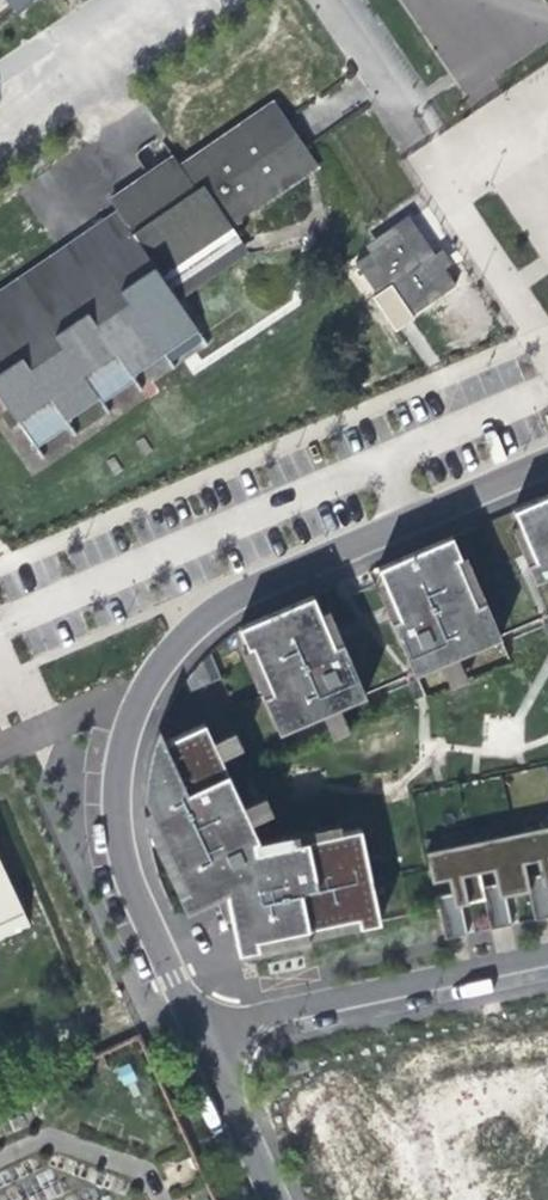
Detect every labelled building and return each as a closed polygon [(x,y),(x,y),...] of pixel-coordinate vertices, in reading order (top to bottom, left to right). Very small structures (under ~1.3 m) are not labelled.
[(23,24),(37,9),(50,0),(0,0),(0,3),(23,24)] [(324,174),(296,133),(281,110),(195,168),(183,176),(176,166),(113,210),(120,219),(0,301),(0,401),(38,456),(70,434),(66,428),(100,406),(103,411),(137,388),(134,382),(185,348),(201,337),(182,310),(245,267),(227,241),(305,187),(324,174)] [(411,216),(348,258),(395,328),(458,285),(411,216)] [(514,512),(522,529),(514,533),(523,554),(528,565),(536,584),(547,579),(547,498),(514,512)] [(462,559),(454,538),(380,570),(387,587),(379,590),(393,624),(415,676),(502,640),(500,634),(486,602),(467,557),(462,559)] [(322,615),(315,598),(241,629),(250,650),(245,652),(266,697),(281,734),(325,716),(342,709),(368,697),(345,644),(331,611),(322,615)] [(227,770),(223,760),(245,749),(237,733),(215,743),(206,725),(167,743),(162,731),(157,741),(154,751),(149,773),(147,785),(146,798),(152,811),(147,813),(148,825),(180,894),(189,912),(218,900),(221,908),(228,923),(234,923),(241,952),(261,948),(315,936),(362,926),(382,922),(374,882),(369,859),(362,830),(344,834),(342,825),(303,832),(261,841),(253,823),(275,813),(267,796),(245,806),(227,770)] [(517,834),(529,892),(547,888),(547,828),(517,834)] [(517,834),(474,844),(486,901),(508,897),(512,896),(529,892),(517,834)] [(486,901),(474,844),(427,853),(430,871),(433,884),(450,880),(456,907),(463,906),(467,905),(486,901)] [(33,926),(0,855),(0,941),(33,926)] [(529,892),(535,922),(547,920),(547,919),(547,888),(529,892)] [(514,927),(508,897),(486,901),(492,931),(503,929),(514,927)] [(469,936),(463,906),(456,907),(439,911),(445,941),(457,938),(469,936)] [(138,1034),(62,1069),(75,1099),(121,1078),(124,1086),(156,1072),(138,1034)]
